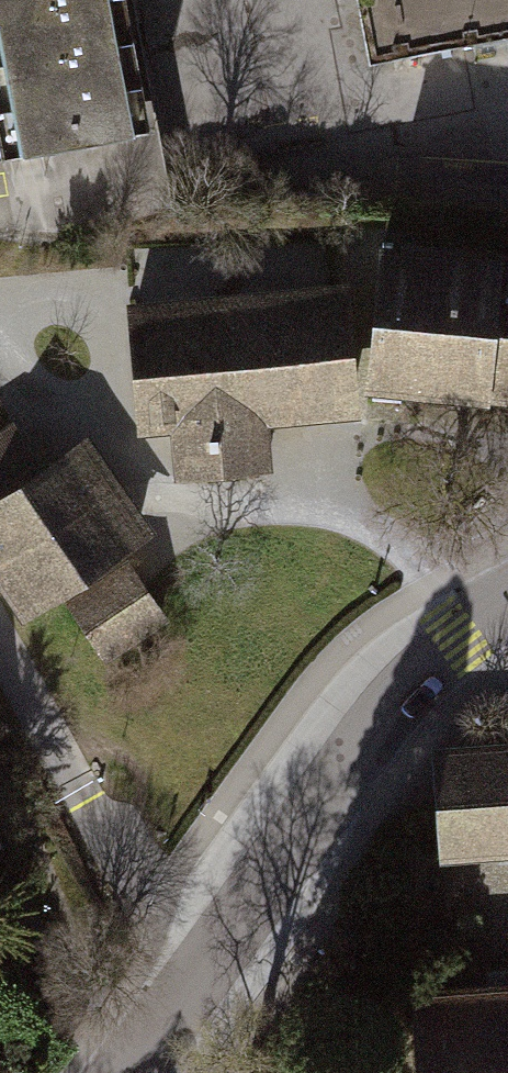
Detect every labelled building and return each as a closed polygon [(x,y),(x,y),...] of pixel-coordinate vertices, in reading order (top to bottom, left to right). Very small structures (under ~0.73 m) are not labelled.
[(1,171),(136,146),(109,0),(0,0),(0,164),(1,171)] [(369,64),(507,37),(507,0),(357,0),(369,64)] [(385,252),(370,382),(507,397),(507,266),(385,252)] [(360,422),(348,286),(127,306),(139,437),(171,435),(175,483),(271,474),(267,430),(360,422)] [(21,624),(154,535),(87,436),(42,466),(13,423),(0,432),(0,592),(21,624)] [(126,561),(63,604),(103,665),(167,622),(126,561)] [(438,754),(444,855),(507,851),(507,749),(438,754)] [(411,989),(416,1072),(507,1072),(507,983),(411,989)]
